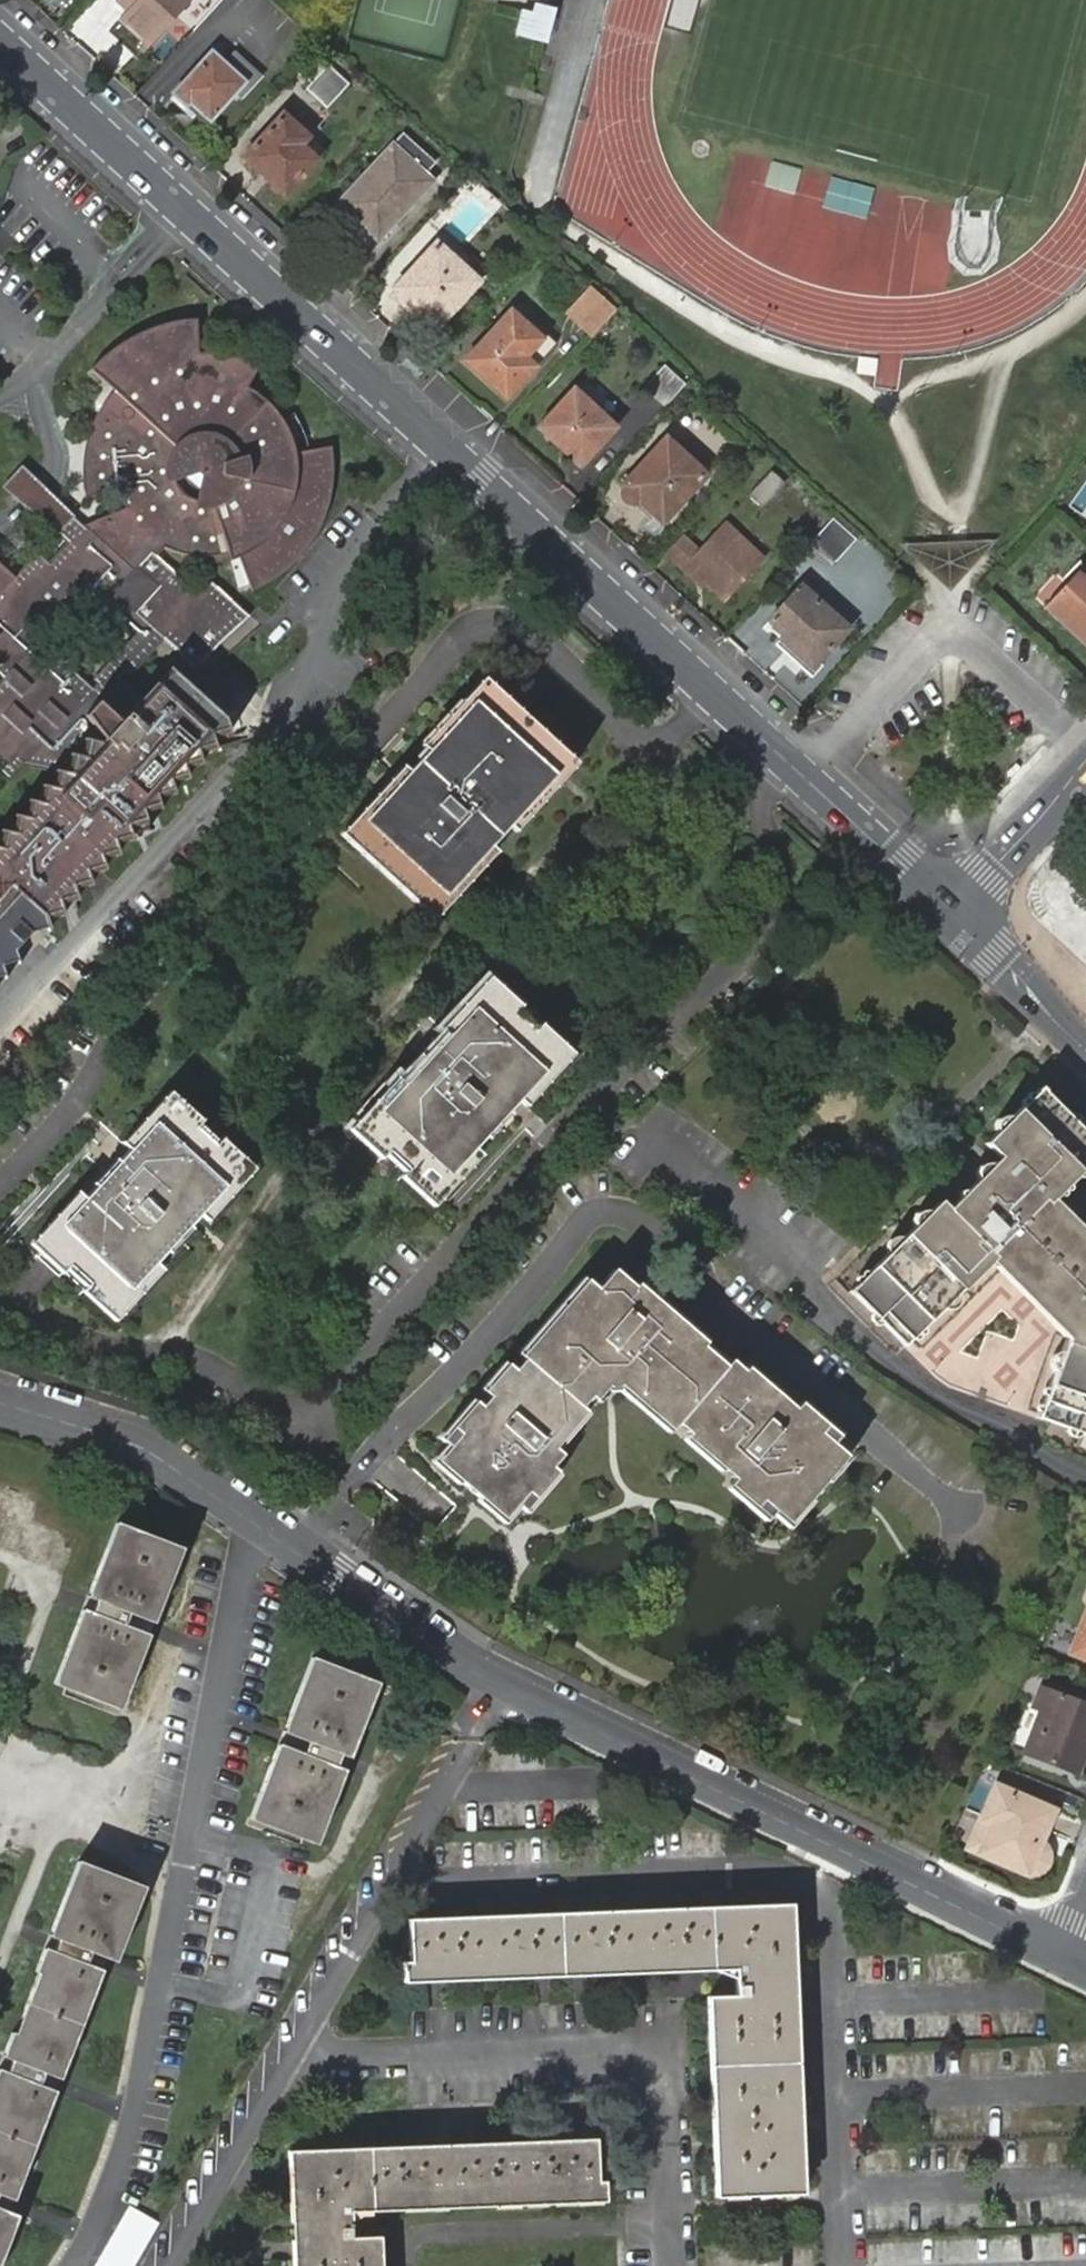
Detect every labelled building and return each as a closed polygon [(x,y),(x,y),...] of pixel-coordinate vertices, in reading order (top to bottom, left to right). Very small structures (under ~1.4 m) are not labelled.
[(150,45),(191,0),(116,0),(127,10),(120,18),(150,45)] [(547,18),(523,12),(518,35),(546,42),(547,43),(553,20),(547,18)] [(298,73),(311,84),(329,64),(316,53),(298,73)] [(186,105),(197,115),(200,112),(210,121),(236,91),(242,96),(260,77),(235,54),(224,65),(211,54),(173,94),(186,105)] [(307,88),(327,107),(349,83),(329,64),(311,84),(307,88)] [(193,120),(197,115),(186,105),(182,110),(193,120)] [(243,158),(284,195),(316,161),(323,153),(308,138),(282,115),(243,158)] [(392,218),(429,179),(425,175),(435,163),(403,134),(347,193),(361,206),(351,216),(378,241),(396,222),(392,218)] [(432,183),(429,179),(392,218),(396,222),(432,183)] [(361,206),(347,193),(338,204),(351,216),(361,206)] [(393,295),(418,318),(422,313),(437,327),(459,304),(478,282),(477,281),(486,272),(472,258),(462,268),(437,245),(395,289),(397,290),(393,295)] [(594,307),(579,324),(593,336),(617,310),(591,286),(582,296),(594,307)] [(567,312),(579,324),(594,307),(582,296),(567,312)] [(422,313),(418,318),(436,335),(463,307),(459,304),(437,327),(422,313)] [(465,360),(506,397),(535,367),(556,343),(546,334),(541,339),(511,311),(465,360)] [(49,928),(44,914),(61,909),(58,899),(75,893),(72,884),(89,879),(86,868),(102,863),(99,854),(116,849),(113,839),(130,834),(127,824),(146,817),(142,808),(158,803),(155,794),(172,788),(169,779),(186,773),(183,763),(199,758),(197,748),(213,743),(211,734),(227,729),(224,719),(169,668),(144,695),(126,679),(163,639),(196,669),(249,616),(201,572),(192,588),(156,556),(164,547),(177,552),(190,555),(204,556),(217,555),(231,552),(243,546),(260,535),(269,525),(277,513),(283,501),(286,488),(288,474),(287,460),(286,454),(280,434),(273,423),(264,412),(254,403),(242,395),(253,374),(239,368),(227,364),(214,362),(199,362),(197,329),(179,330),(161,335),(138,345),(111,362),(98,376),(114,390),(102,406),(96,417),(87,441),(83,466),(85,491),(86,498),(120,490),(125,507),(84,525),(71,513),(54,530),(66,542),(49,561),(40,553),(1,596),(0,595),(0,774),(9,782),(24,766),(59,774),(56,790),(47,788),(44,804),(34,802),(30,819),(20,818),(16,834),(6,832),(2,850),(0,849),(0,983),(49,928)] [(422,373),(407,359),(402,364),(417,378),(422,373)] [(665,406),(685,383),(665,365),(645,388),(665,406)] [(539,429),(580,466),(613,430),(605,422),(607,420),(574,391),(539,429)] [(523,413),(539,429),(550,416),(534,401),(523,413)] [(646,506),(662,522),(705,475),(666,439),(624,486),(626,488),(626,490),(625,491),(625,493),(625,495),(625,496),(626,498),(626,500),(627,501),(628,502),(630,503),(631,504),(633,505),(635,505),(636,506),(638,505),(639,505),(641,505),(643,504),(646,506)] [(743,471),(772,498),(785,483),(774,473),(776,470),(758,455),(743,471)] [(42,520),(54,530),(71,513),(57,500),(40,484),(36,481),(22,467),(3,488),(20,502),(24,505),(42,520)] [(856,540),(832,518),(813,540),(837,561),(856,540)] [(686,563),(723,597),(746,572),(727,554),(731,551),(726,547),(731,542),(717,529),(709,537),(697,550),(686,563)] [(670,548),(686,563),(697,550),(681,536),(670,548)] [(950,592),(990,548),(998,539),(994,540),(901,544),(897,544),(906,552),(950,592)] [(1078,583),(1073,578),(1046,608),(1085,646),(1085,575),(1078,583)] [(800,587),(847,630),(852,624),(805,581),(800,587)] [(817,662),(847,630),(800,587),(769,621),(784,634),(775,644),(812,678),(822,668),(817,662)] [(432,756),(413,777),(426,790),(400,818),(382,801),(351,835),(432,909),(463,875),(457,870),(493,831),(503,821),(516,808),(521,812),(566,763),(485,689),(440,738),(445,742),(432,756)] [(426,790),(413,777),(408,772),(382,801),(400,818),(426,790)] [(509,826),(503,821),(493,831),(499,836),(509,826)] [(447,1057),(441,1050),(429,1062),(418,1075),(407,1086),(404,1083),(363,1128),(433,1193),(474,1148),(471,1145),(481,1133),(484,1137),(487,1139),(510,1114),(508,1112),(504,1108),(495,1118),(476,1101),(496,1079),(514,1096),(518,1100),(559,1055),(489,990),(448,1035),(451,1038),(458,1045),(447,1057)] [(451,1038),(441,1050),(447,1057),(458,1045),(451,1038)] [(495,1118),(504,1108),(514,1096),(496,1079),(476,1101),(495,1118)] [(1046,1204),(1085,1163),(1085,1135),(1039,1088),(985,1143),(999,1158),(947,1211),(938,1203),(850,1291),(905,1346),(993,1258),(1069,1333),(1038,1419),(1085,1436),(1085,1244),(1046,1204)] [(129,1189),(113,1175),(111,1177),(99,1190),(89,1201),(85,1197),(44,1242),(114,1308),(156,1262),(153,1259),(163,1247),(185,1223),(177,1215),(188,1204),(196,1211),(199,1215),(241,1169),(171,1105),(129,1150),(133,1154),(149,1167),(129,1189)] [(122,1165),(113,1175),(129,1189),(149,1167),(133,1154),(122,1165)] [(177,1215),(185,1223),(196,1211),(188,1204),(177,1215)] [(705,1343),(634,1288),(613,1270),(597,1289),(589,1283),(524,1358),(514,1370),(511,1367),(487,1394),(490,1396),(481,1406),(478,1404),(455,1432),(463,1438),(443,1460),(503,1512),(523,1490),(530,1496),(553,1469),(551,1467),(562,1455),(556,1450),(551,1445),(582,1408),(577,1404),(587,1392),(592,1397),(612,1374),(663,1416),(666,1413),(677,1423),(689,1434),(725,1465),(722,1469),(734,1478),(732,1481),(759,1504),(766,1497),(788,1517),(840,1457),(818,1436),(824,1429),(797,1406),(795,1409),(782,1398),(779,1402),(743,1371),(730,1360),(728,1362),(723,1369),(700,1349),(705,1343)] [(524,1358),(589,1283),(583,1277),(518,1353),(524,1358)] [(639,1281),(634,1288),(705,1343),(710,1336),(639,1281)] [(728,1362),(705,1343),(700,1349),(723,1369),(728,1362)] [(481,1389),(487,1394),(511,1367),(504,1361),(481,1389)] [(748,1365),(743,1371),(779,1402),(782,1398),(785,1395),(748,1365)] [(582,1408),(592,1397),(587,1392),(577,1404),(582,1408)] [(589,1414),(582,1408),(551,1445),(556,1450),(589,1414)] [(720,1472),(722,1469),(725,1465),(689,1434),(684,1440),(720,1472)] [(128,1527),(116,1523),(88,1597),(97,1600),(91,1613),(83,1609),(54,1684),(66,1688),(120,1709),(148,1635),(132,1628),(137,1616),(153,1622),(182,1548),(128,1527)] [(1072,1651),(1085,1657),(1085,1614),(1072,1651)] [(366,1679),(312,1658),(283,1731),(299,1737),(295,1751),(278,1745),(250,1819),(303,1839),(315,1843),(344,1770),(335,1766),(340,1754),(349,1756),(378,1683),(366,1679)] [(1040,1687),(1033,1706),(1041,1709),(1025,1752),(1074,1771),(1084,1745),(1085,1746),(1085,1705),(1040,1687)] [(992,1825),(980,1851),(1025,1870),(1028,1872),(1030,1872),(1033,1872),(1035,1872),(1037,1871),(1040,1870),(1042,1869),(1044,1867),(1046,1865),(1046,1863),(1047,1861),(1047,1858),(1047,1856),(1047,1853),(1046,1852),(1045,1849),(1045,1847),(1044,1845),(1043,1844),(1043,1843),(1042,1843),(1041,1842),(1040,1841),(1039,1841),(1038,1841),(1052,1810),(996,1786),(981,1820),(992,1825)] [(970,1846),(980,1851),(992,1825),(981,1820),(970,1846)] [(79,1862),(50,1935),(58,1939),(53,1951),(44,1948),(35,1972),(38,1973),(14,2034),(12,2033),(3,2056),(11,2060),(6,2072),(0,2070),(0,2259),(17,2215),(0,2208),(6,2195),(13,2198),(55,2091),(47,2088),(52,2075),(60,2078),(80,2026),(101,1970),(94,1967),(99,1954),(115,1960),(144,1886),(79,1862)] [(791,1903),(407,1915),(409,1979),(452,1978),(550,1975),(594,1974),(674,1971),(732,1969),(733,1991),(705,1992),(711,2193),(800,2190),(798,2127),(793,1969),(791,1903)] [(291,2149),(294,2265),(381,2265),(379,2235),(353,2237),(352,2210),(605,2202),(605,2138),(577,2139),(495,2142),(433,2144),(291,2149)] [(158,2223),(138,2210),(131,2207),(97,2265),(134,2265),(158,2223)]
